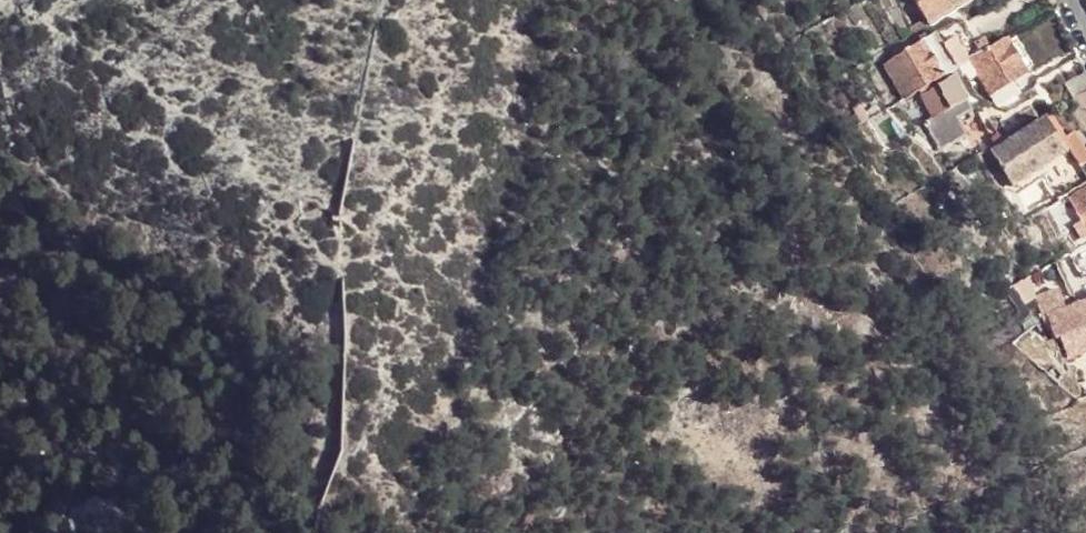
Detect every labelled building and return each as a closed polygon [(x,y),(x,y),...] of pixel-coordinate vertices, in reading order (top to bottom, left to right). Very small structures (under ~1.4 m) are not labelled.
[(893,9),(888,0),(880,0),(879,0),(886,14),(893,9)] [(975,0),(913,0),(929,27),(975,0)] [(863,19),(856,5),(848,11),(855,25),(863,19)] [(942,81),(957,72),(940,44),(935,36),(922,44),(942,81)] [(957,72),(968,66),(951,37),(940,44),(957,72)] [(1013,84),(1024,77),(1006,43),(973,64),(989,96),(1013,84)] [(905,101),(942,81),(922,44),(886,66),(905,101)] [(1075,100),(1078,99),(1085,94),(1085,74),(1066,84),(1075,100)] [(934,120),(966,102),(954,81),(923,98),(934,120)] [(1013,84),(989,96),(1000,113),(1022,100),(1013,84)] [(1078,99),(1075,100),(1085,116),(1085,94),(1078,99)] [(938,150),(961,136),(955,122),(972,110),(967,101),(966,102),(934,120),(924,126),(938,150)] [(1038,121),(1035,113),(1005,130),(1006,133),(991,143),(992,147),(1038,121)] [(1046,152),(1033,131),(993,155),(1005,176),(1046,152)] [(1055,206),(1046,188),(1032,194),(1043,212),(1055,206)] [(1066,200),(1079,223),(1085,235),(1085,188),(1066,200)] [(1079,223),(1075,225),(1082,239),(1085,238),(1085,235),(1079,223)] [(1046,319),(1069,311),(1061,289),(1039,296),(1029,280),(1015,288),(1036,325),(1041,324),(1046,319)] [(1046,319),(1053,342),(1058,341),(1064,360),(1085,353),(1085,305),(1069,311),(1046,319)] [(1036,325),(1027,332),(1034,341),(1045,334),(1041,324),(1036,325)]
